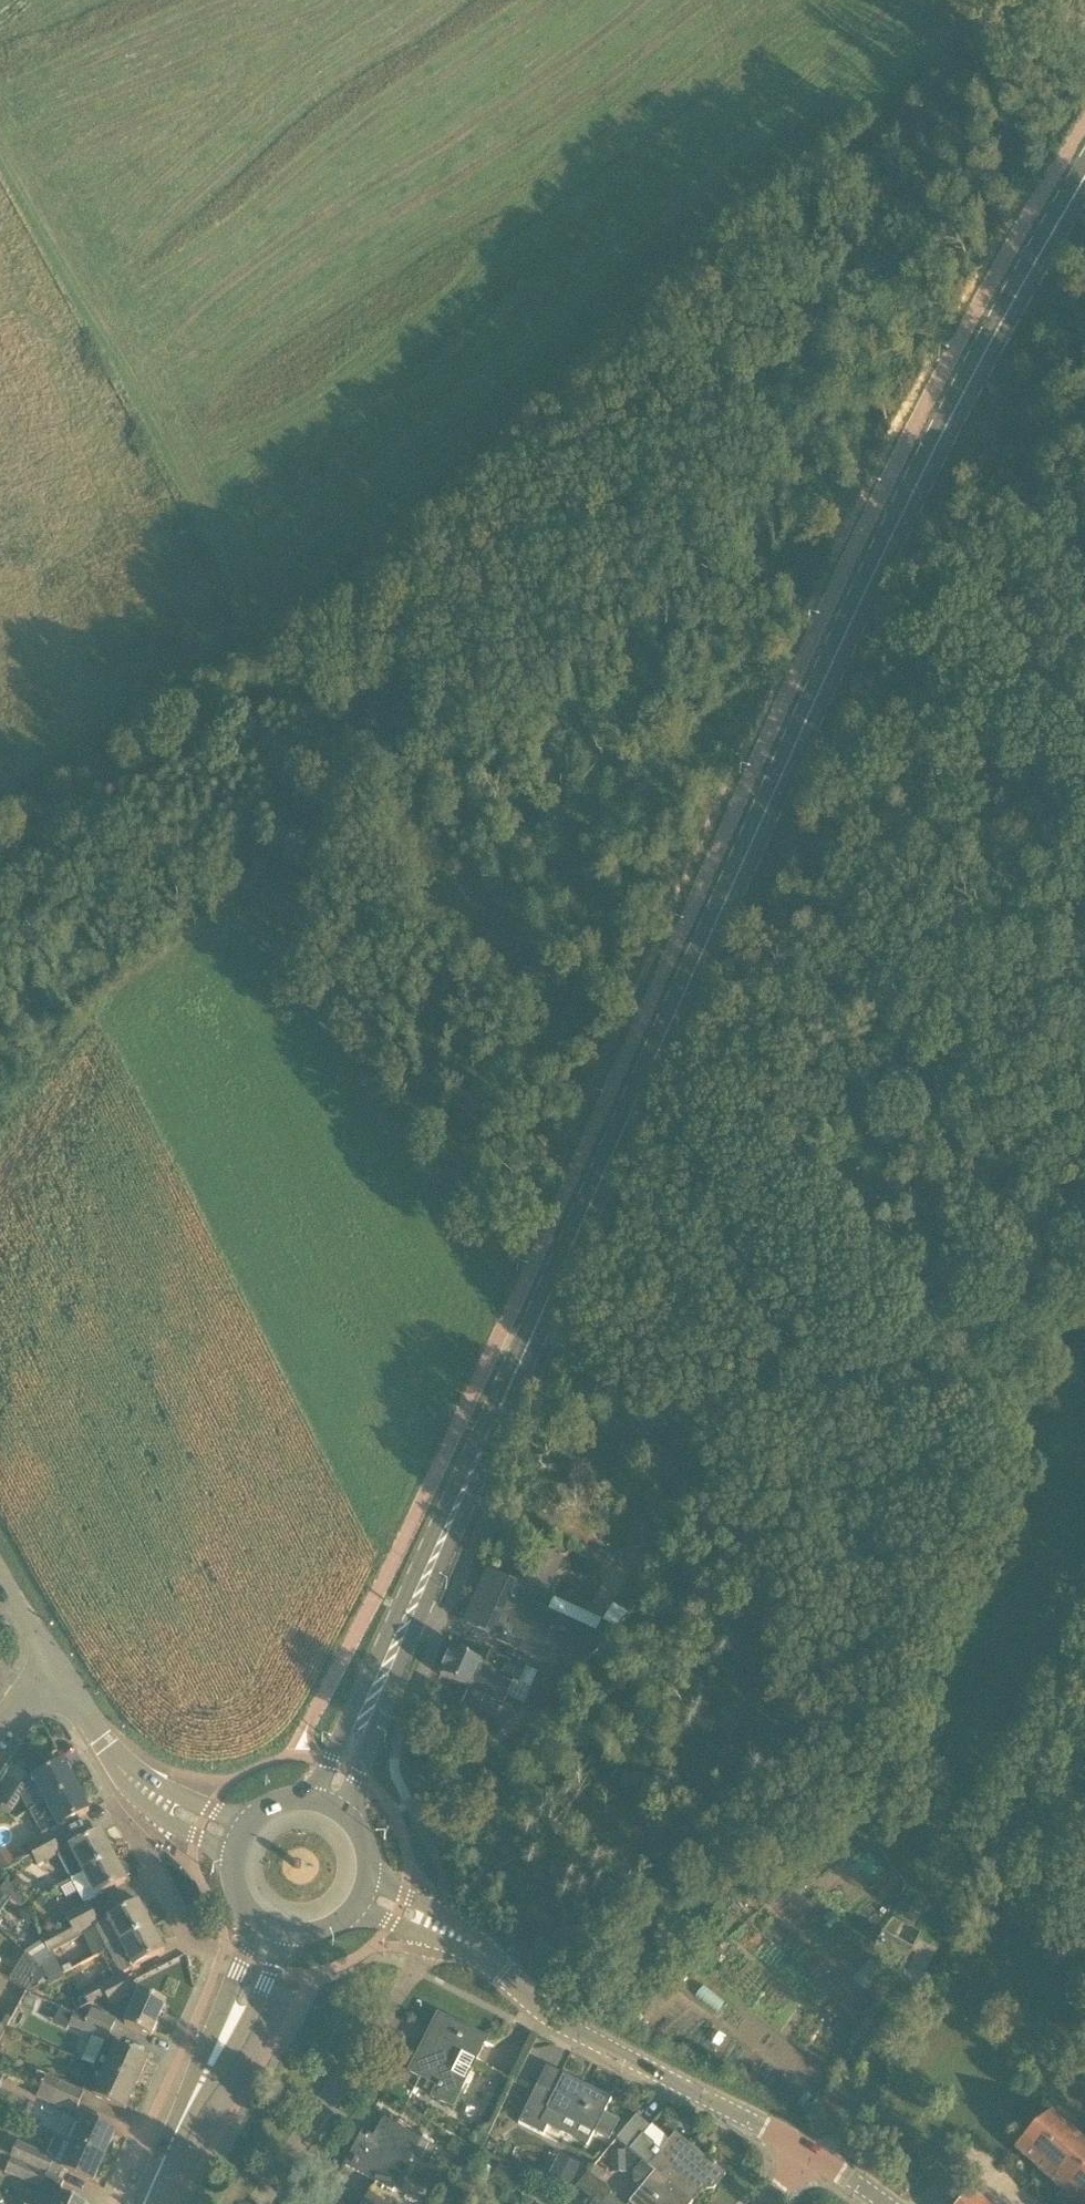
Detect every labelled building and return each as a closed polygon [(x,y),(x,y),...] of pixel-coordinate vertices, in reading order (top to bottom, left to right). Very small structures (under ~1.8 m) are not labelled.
[(489,1574),(466,1624),(511,1646),(577,1678),(607,1642),(530,1607),(535,1595),(515,1586),(489,1574)] [(617,1628),(627,1612),(615,1604),(604,1620),(617,1628)] [(511,1687),(480,1673),(483,1665),(451,1651),(440,1677),(503,1705),(511,1687)] [(554,1680),(538,1673),(526,1701),(542,1708),(548,1692),(558,1696),(567,1686),(554,1680)] [(27,1790),(21,1799),(30,1814),(46,1806),(77,1790),(76,1787),(63,1764),(32,1780),(33,1781),(27,1790)] [(9,1780),(0,1794),(0,1805),(12,1813),(27,1790),(9,1780)] [(42,1837),(27,1845),(33,1857),(57,1844),(51,1833),(58,1829),(89,1812),(86,1807),(77,1790),(46,1806),(30,1814),(42,1837)] [(72,1882),(114,1859),(101,1834),(58,1856),(72,1882)] [(38,1866),(62,1854),(57,1844),(33,1857),(36,1862),(38,1866)] [(33,1857),(27,1845),(17,1851),(23,1862),(33,1857)] [(8,1854),(0,1859),(0,1866),(3,1871),(14,1864),(8,1854)] [(23,1862),(22,1862),(24,1868),(36,1862),(33,1857),(23,1862)] [(114,1859),(72,1882),(84,1905),(127,1882),(114,1859)] [(19,1908),(27,1898),(8,1884),(0,1894),(10,1901),(19,1908)] [(10,1901),(0,1894),(0,1893),(0,1915),(10,1901)] [(56,1934),(43,1941),(48,1951),(50,1955),(82,1937),(95,1930),(107,1952),(108,1953),(121,1946),(152,1930),(139,1904),(107,1921),(99,1926),(99,1925),(94,1915),(70,1928),(70,1927),(56,1934)] [(88,1905),(65,1917),(70,1928),(94,1915),(88,1905)] [(29,1907),(18,1910),(22,1924),(33,1921),(29,1907)] [(164,1953),(152,1930),(121,1946),(133,1970),(164,1953)] [(907,1961),(912,1951),(916,1953),(906,1973),(903,1977),(920,1986),(939,1949),(930,1945),(918,1939),(912,1950),(882,1934),(877,1945),(907,1961)] [(43,1941),(25,1953),(41,1968),(45,1961),(52,1958),(50,1955),(48,1951),(43,1941)] [(84,1995),(90,2006),(119,1990),(130,1985),(124,1974),(120,1977),(101,1987),(84,1995)] [(124,2000),(135,1995),(130,1985),(119,1990),(124,2000)] [(166,2005),(139,1991),(124,2025),(151,2037),(166,2005)] [(53,2023),(67,2029),(75,2013),(60,2007),(53,2023)] [(113,2032),(118,2022),(93,2011),(89,2021),(113,2032)] [(113,2032),(89,2021),(74,2015),(69,2025),(109,2043),(113,2032)] [(424,2044),(410,2073),(427,2081),(438,2087),(432,2099),(452,2109),(466,2081),(453,2074),(463,2053),(476,2060),(486,2040),(460,2027),(438,2016),(430,2033),(434,2035),(429,2045),(425,2043),(424,2044)] [(6,2029),(11,2020),(5,2017),(0,2026),(6,2029)] [(148,2061),(115,2047),(105,2042),(94,2067),(137,2086),(148,2061)] [(125,2111),(137,2086),(94,2067),(83,2092),(85,2094),(125,2111)] [(85,2094),(83,2092),(37,2073),(33,2083),(42,2087),(81,2105),(85,2094)] [(537,2086),(517,2126),(543,2138),(548,2129),(587,2148),(594,2134),(595,2134),(609,2141),(619,2123),(604,2115),(607,2110),(612,2100),(603,2096),(590,2089),(588,2092),(578,2087),(579,2084),(563,2076),(554,2095),(537,2086)] [(76,2115),(81,2105),(42,2087),(37,2098),(76,2115)] [(1015,2149),(1040,2171),(1041,2169),(1044,2172),(1043,2174),(1048,2178),(1063,2192),(1084,2167),(1084,2144),(1050,2113),(1015,2149)] [(636,2117),(616,2140),(643,2162),(687,2199),(699,2185),(704,2190),(705,2189),(707,2191),(714,2190),(725,2176),(713,2166),(704,2158),(675,2135),(669,2142),(661,2153),(654,2147),(654,2145),(644,2137),(650,2129),(636,2117)] [(54,2136),(56,2137),(62,2140),(104,2158),(115,2134),(83,2119),(80,2126),(62,2118),(54,2136)] [(362,2135),(345,2166),(392,2192),(409,2160),(419,2141),(388,2124),(379,2142),(374,2139),(368,2136),(367,2138),(362,2135)] [(481,2134),(473,2150),(482,2154),(489,2138),(481,2134)] [(18,2145),(11,2161),(46,2177),(59,2183),(64,2171),(93,2184),(104,2158),(62,2140),(56,2137),(47,2158),(18,2145)] [(626,2173),(626,2153),(611,2153),(611,2174),(626,2173)] [(41,2189),(46,2177),(11,2161),(6,2173),(41,2189)] [(643,2162),(633,2173),(633,2181),(642,2190),(629,2203),(693,2203),(687,2199),(643,2162)] [(488,2179),(494,2171),(483,2163),(477,2171),(488,2179)] [(574,2174),(552,2163),(545,2176),(568,2187),(574,2174)] [(512,2196),(525,2178),(509,2167),(507,2171),(500,2166),(489,2180),(512,2196)] [(1063,2192),(1076,2203),(1084,2203),(1084,2167),(1063,2192)] [(610,2196),(612,2194),(600,2184),(606,2176),(594,2168),(577,2187),(596,2203),(619,2203),(610,2196)] [(57,2194),(54,2202),(28,2190),(22,2203),(80,2203),(57,2194)] [(971,2192),(960,2203),(983,2203),(971,2192)] [(369,2193),(362,2203),(386,2203),(369,2193)] [(0,2194),(0,2203),(22,2203),(0,2194)]
